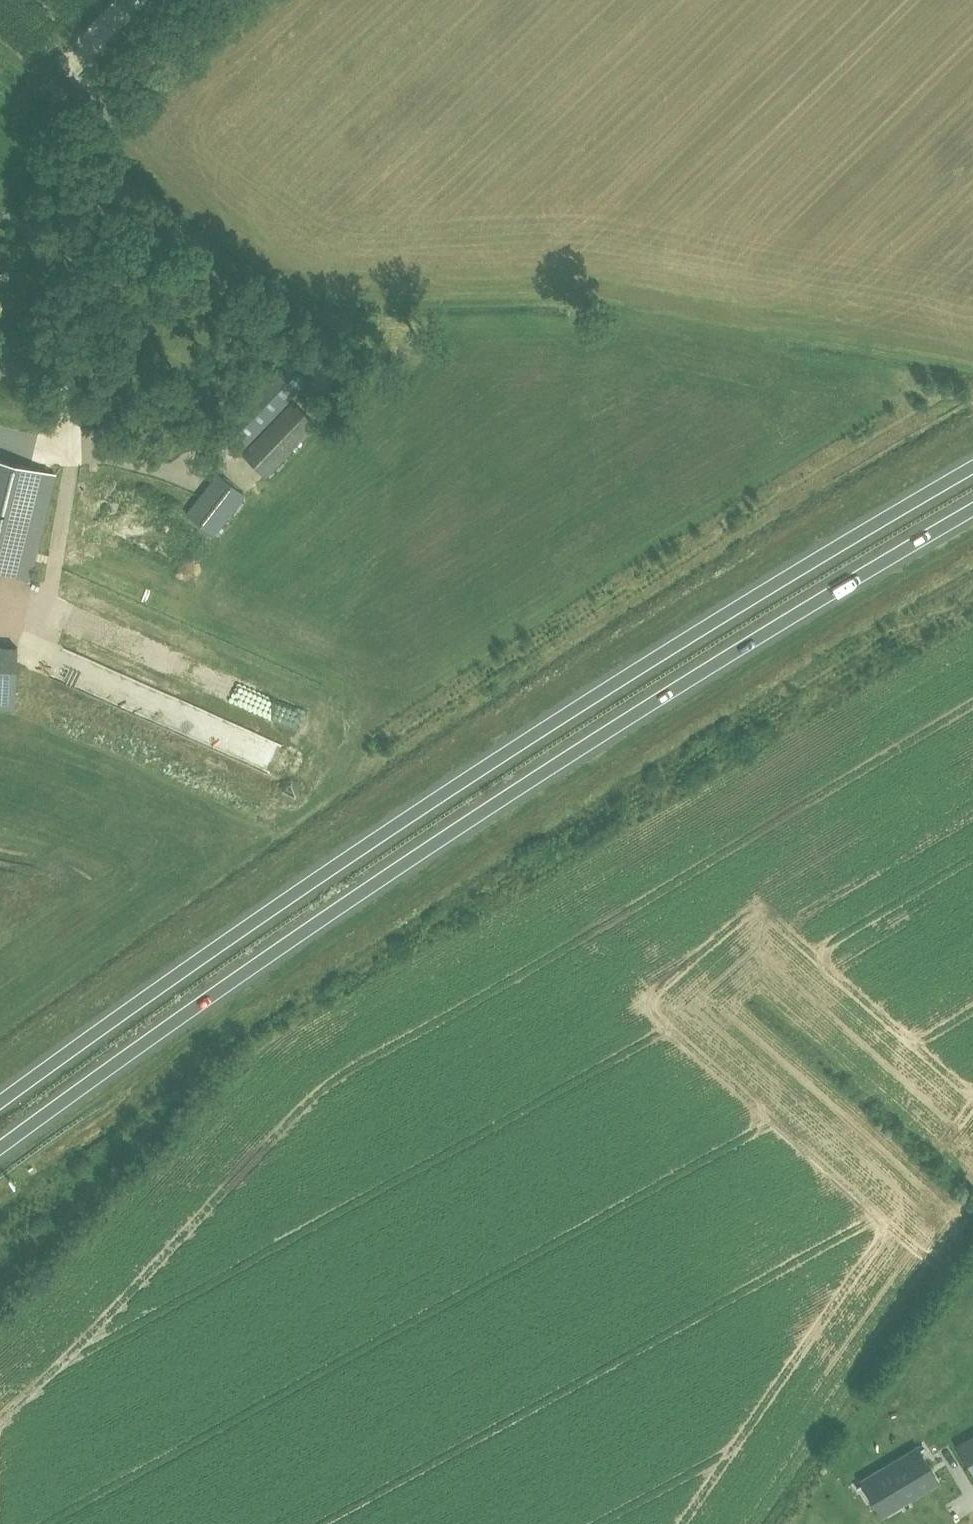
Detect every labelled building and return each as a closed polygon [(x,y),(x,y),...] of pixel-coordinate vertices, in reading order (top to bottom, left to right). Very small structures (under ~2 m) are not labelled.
[(310,381),(292,363),(217,435),(239,455),(310,381)] [(85,425),(109,425),(108,389),(84,390),(85,425)] [(315,426),(292,403),(241,455),(264,479),(315,426)] [(58,474),(0,459),(0,571),(32,579),(58,474)] [(105,462),(85,525),(142,543),(162,481),(105,462)] [(216,536),(248,495),(219,473),(187,513),(216,536)] [(17,648),(0,647),(0,708),(14,708),(17,648)] [(960,1447),(972,1469),(972,1440),(960,1447)] [(917,1451),(872,1477),(873,1479),(890,1507),(934,1480),(918,1452),(917,1451)]
